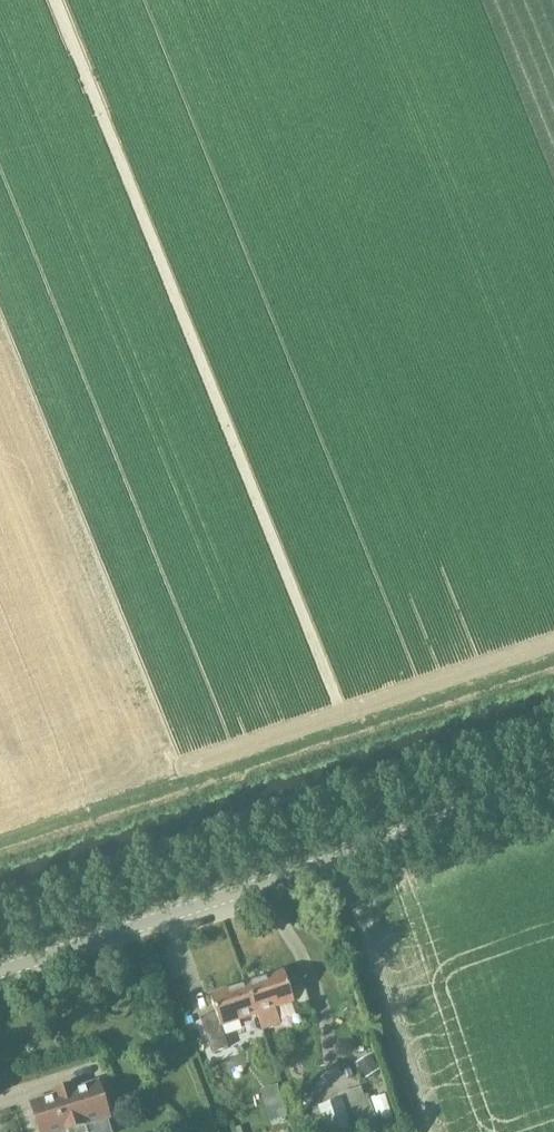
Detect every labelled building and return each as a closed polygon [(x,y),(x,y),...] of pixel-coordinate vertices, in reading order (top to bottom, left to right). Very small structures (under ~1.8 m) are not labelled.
[(280,1025),(274,1008),(292,1002),(283,974),(246,986),(256,1015),(261,1031),(280,1025)] [(215,1014),(198,1019),(210,1054),(226,1049),(219,1027),(256,1015),(246,986),(209,998),(215,1014)] [(107,1119),(95,1082),(72,1090),(70,1085),(53,1090),(55,1095),(31,1103),(41,1131),(85,1131),(84,1127),(107,1119)] [(317,1108),(324,1131),(370,1131),(383,1128),(378,1114),(369,1116),(360,1088),(337,1095),(339,1101),(317,1108)]
